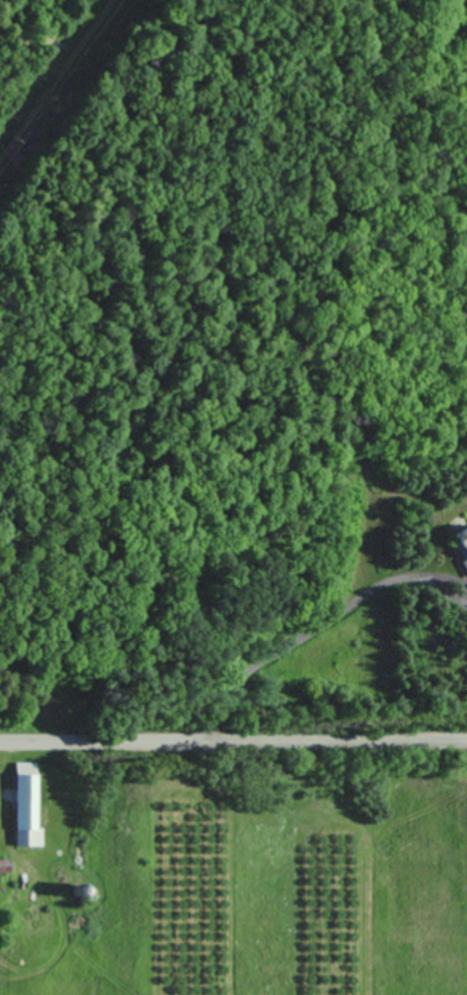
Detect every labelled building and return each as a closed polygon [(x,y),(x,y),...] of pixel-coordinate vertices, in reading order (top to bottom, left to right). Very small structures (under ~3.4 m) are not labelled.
[(466,575),(466,527),(448,537),(466,575)] [(50,831),(50,775),(35,775),(35,763),(13,763),(13,846),(41,846),(41,831),(50,831)]
